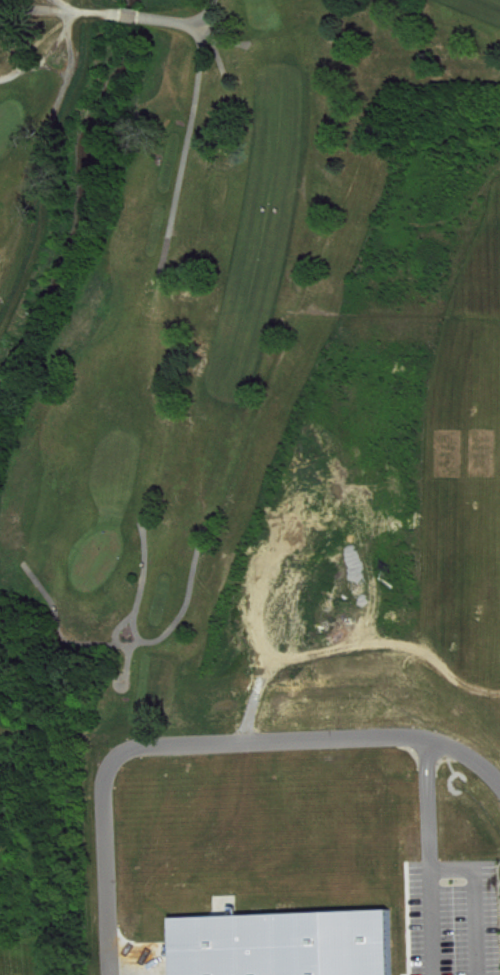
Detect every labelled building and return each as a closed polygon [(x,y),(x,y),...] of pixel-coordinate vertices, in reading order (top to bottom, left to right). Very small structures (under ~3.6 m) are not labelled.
[(395,918),(178,925),(180,974),(397,974),(395,918)]
